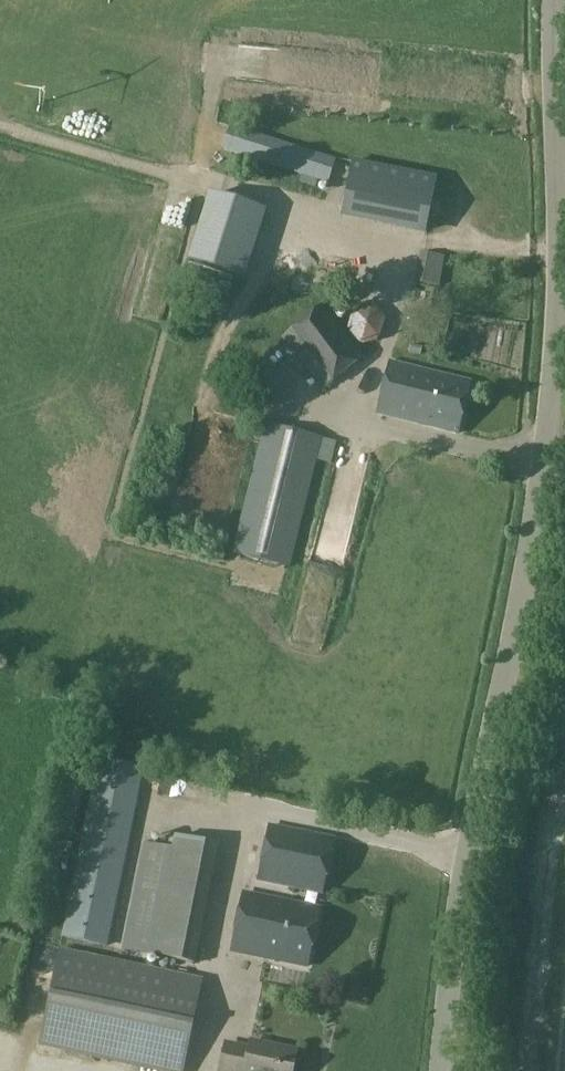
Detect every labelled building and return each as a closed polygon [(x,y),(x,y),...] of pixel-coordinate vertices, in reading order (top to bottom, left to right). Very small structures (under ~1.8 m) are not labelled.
[(229,126),(221,150),(301,176),(299,183),(315,188),(318,181),(328,184),(336,161),(229,126)] [(339,214),(424,232),(436,177),(351,159),(339,214)] [(188,259),(246,276),(265,209),(207,192),(188,259)] [(443,310),(444,286),(421,285),(420,309),(443,310)] [(280,305),(264,318),(323,392),(365,356),(323,304),(296,326),(280,305)] [(373,308),(354,312),(347,330),(361,346),(380,341),(386,322),(373,308)] [(447,344),(462,347),(466,331),(451,327),(447,344)] [(270,405),(290,387),(267,359),(247,376),(270,405)] [(457,434),(470,383),(390,364),(377,415),(457,434)] [(289,569),(322,438),(263,424),(231,555),(289,569)] [(97,763),(89,805),(61,938),(106,947),(142,772),(97,763)] [(302,890),(302,891),(323,896),(334,839),(268,825),(257,882),(302,890)] [(172,849),(150,956),(193,966),(219,846),(174,836),(172,849)] [(172,849),(143,844),(122,950),(150,956),(172,849)] [(306,966),(317,909),(243,894),(232,952),(306,966)] [(61,949),(40,1044),(165,1070),(182,1070),(201,979),(61,949)] [(297,1052),(253,1043),(250,1054),(223,1049),(219,1070),(293,1070),(297,1052)]
